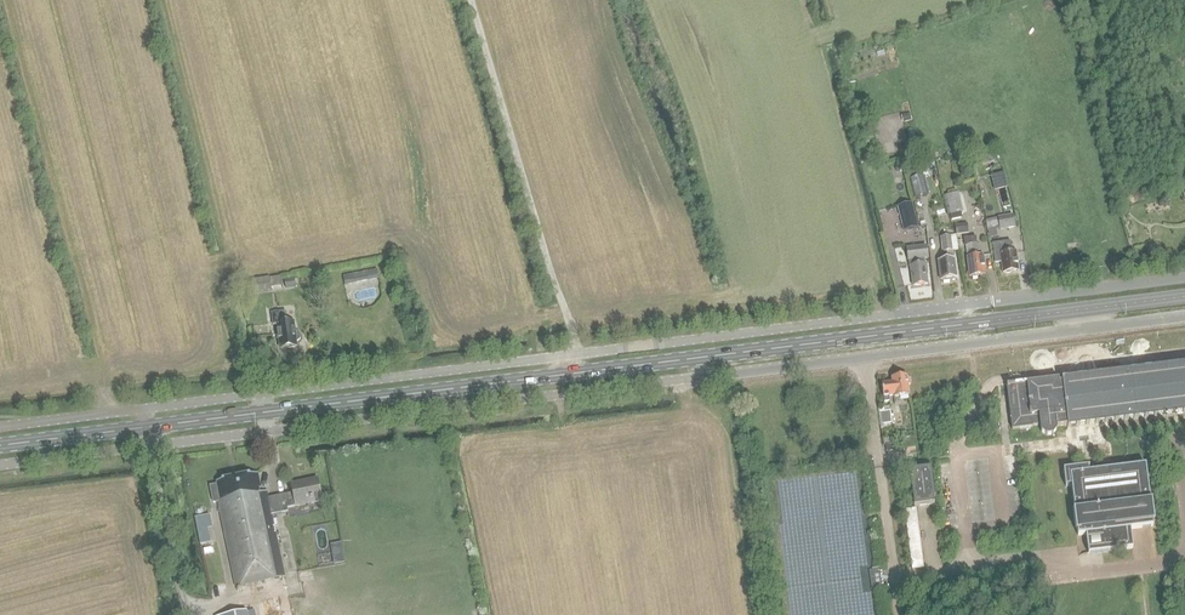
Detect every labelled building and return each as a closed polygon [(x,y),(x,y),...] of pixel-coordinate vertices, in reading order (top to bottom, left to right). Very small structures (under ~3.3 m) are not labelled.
[(918,146),(906,150),(908,157),(920,154),(918,146)] [(979,155),(980,163),(996,160),(995,153),(979,155)] [(921,177),(917,162),(904,165),(908,180),(913,200),(929,196),(924,176),(921,177)] [(1004,173),(990,176),(994,191),(1007,187),(1004,173)] [(962,211),(957,193),(945,195),(950,214),(951,214),(952,220),(962,217),(961,211),(962,211)] [(984,224),(978,196),(967,198),(973,227),(984,224)] [(918,227),(912,203),(897,206),(903,231),(918,227)] [(1015,228),(1013,215),(998,218),(1001,230),(1015,228)] [(968,232),(967,224),(955,225),(955,234),(968,232)] [(949,236),(940,238),(942,253),(946,252),(947,260),(938,261),(941,280),(943,280),(943,282),(950,281),(949,279),(956,278),(953,259),(952,259),(949,236)] [(966,258),(969,277),(972,276),(972,278),(977,277),(977,276),(985,275),(982,256),(978,256),(975,237),(963,239),(964,246),(965,246),(967,258),(966,258)] [(1010,241),(993,244),(995,263),(1002,262),(1003,273),(1005,272),(1006,274),(1009,274),(1012,272),(1018,271),(1015,253),(1011,253),(1010,241)] [(907,251),(908,261),(911,261),(912,268),(911,268),(914,287),(928,285),(926,275),(928,275),(926,266),(925,260),(928,259),(927,248),(907,251)] [(369,280),(367,271),(343,276),(345,285),(369,280)] [(272,291),(271,287),(270,278),(269,277),(254,280),(256,293),(272,291)] [(296,287),(294,278),(284,280),(286,289),(296,287)] [(278,325),(280,349),(297,347),(296,343),(300,339),(300,335),(295,333),(294,322),(287,323),(286,313),(272,314),(274,326),(278,325)] [(1061,379),(1062,383),(1059,383),(1058,380),(1007,386),(1012,430),(1033,427),(1033,426),(1040,425),(1040,432),(1045,436),(1052,435),(1057,429),(1057,427),(1067,425),(1067,427),(1184,413),(1184,365),(1061,379)] [(893,383),(882,384),(885,402),(890,402),(889,397),(895,396),(895,397),(910,395),(908,385),(911,384),(910,378),(908,378),(907,376),(892,377),(893,383)] [(891,423),(890,411),(881,412),(882,424),(891,423)] [(915,436),(905,437),(906,446),(916,444),(915,436)] [(899,450),(898,443),(885,445),(886,451),(899,450)] [(1130,530),(1153,527),(1152,518),(1152,519),(1153,518),(1150,497),(1149,497),(1145,466),(1089,473),(1088,468),(1089,467),(1063,470),(1065,488),(1066,488),(1066,487),(1071,486),(1074,507),(1073,507),(1073,506),(1072,507),(1075,528),(1076,528),(1077,536),(1085,535),(1088,554),(1132,549),(1130,530)] [(935,497),(931,468),(909,470),(914,507),(934,504),(934,498),(935,497)] [(257,472),(217,481),(218,484),(210,485),(214,502),(218,501),(236,587),(284,577),(275,532),(274,533),(273,527),(274,527),(272,515),(288,512),(287,507),(322,500),(318,479),(292,484),(294,492),(271,497),(269,490),(260,492),(259,487),(260,486),(257,472)] [(195,516),(199,544),(210,542),(208,526),(212,526),(210,514),(195,516)] [(330,545),(332,554),(343,552),(341,543),(330,545)] [(881,588),(879,569),(870,571),(872,589),(881,588)]
